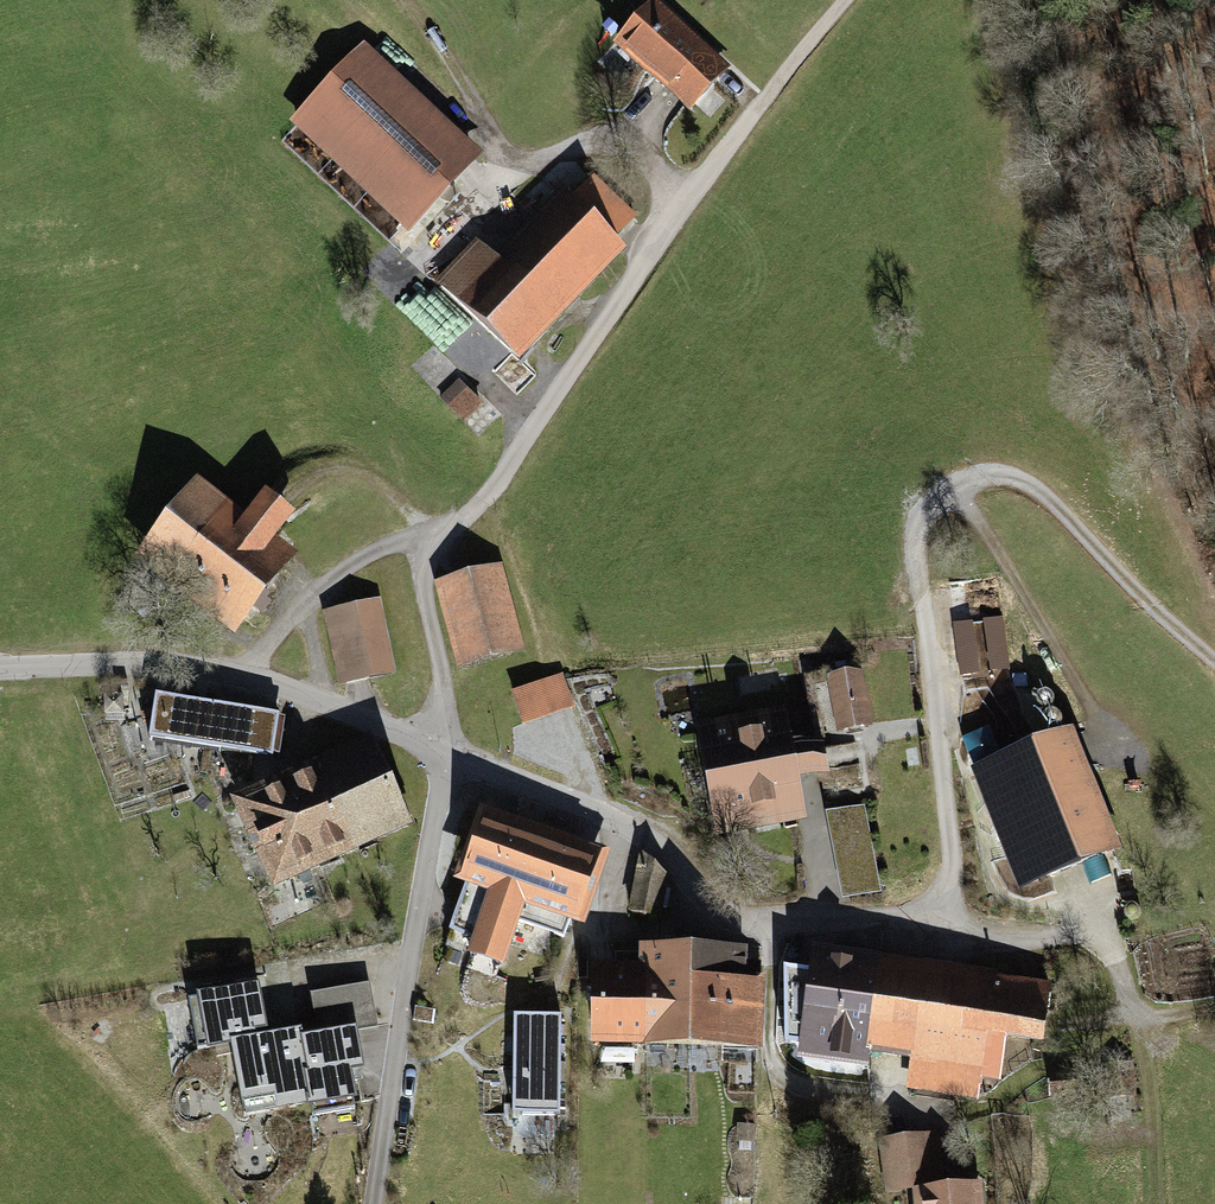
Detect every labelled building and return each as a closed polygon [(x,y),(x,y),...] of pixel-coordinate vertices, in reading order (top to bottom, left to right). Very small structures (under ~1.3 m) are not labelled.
[(658,7),(622,45),(686,104),(722,65),(658,7)] [(474,160),(361,55),(298,123),(410,227),(474,160)] [(480,245),(441,286),(509,350),(612,241),(570,202),(505,270),(480,245)] [(442,399),(463,421),(480,404),(459,382),(442,399)] [(218,520),(180,568),(243,617),(252,605),(261,612),(269,601),(260,594),(280,568),(259,550),(288,513),(269,499),(240,536),(218,520)] [(467,575),(435,583),(458,668),(523,651),(500,566),(467,575)] [(376,599),(328,610),(344,683),(393,673),(376,599)] [(562,675),(512,693),(523,723),(570,707),(573,706),(562,675)] [(859,675),(830,680),(840,730),(869,725),(859,675)] [(122,695),(104,695),(105,713),(122,712),(122,695)] [(280,715),(155,696),(149,738),(273,757),(280,715)] [(785,730),(704,745),(717,816),(798,801),(794,778),(824,773),(819,748),(789,753),(785,730)] [(1070,734),(995,763),(1009,802),(991,809),(1022,884),(1115,848),(1079,758),(1070,734)] [(348,753),(314,769),(335,815),(339,813),(353,845),(404,821),(369,745),(349,755),(348,753)] [(335,815),(314,769),(290,780),(324,857),(353,845),(339,813),(335,815)] [(324,857),(290,780),(279,785),(276,788),(267,792),(301,867),(324,857)] [(301,867),(267,792),(243,804),(277,879),(301,867)] [(865,805),(826,812),(842,900),(881,893),(865,805)] [(470,876),(451,931),(475,939),(471,955),(501,965),(516,921),(564,937),(594,857),(538,837),(541,830),(520,822),(517,829),(488,819),(468,875),(470,876)] [(666,876),(643,855),(632,909),(657,915),(659,905),(666,907),(670,889),(663,887),(666,876)] [(615,973),(597,973),(596,1041),(646,1041),(647,995),(645,993),(646,974),(641,974),(640,944),(615,945),(615,973)] [(646,952),(646,974),(645,993),(647,995),(646,1041),(690,1042),(692,953),(646,952)] [(719,953),(692,953),(690,1042),(723,1042),(724,981),(718,980),(719,953)] [(744,953),(719,953),(718,980),(724,981),(723,1042),(758,1043),(759,965),(744,965),(744,953)] [(878,969),(815,961),(814,972),(784,968),(785,1043),(809,1046),(809,1040),(833,1044),(832,1054),(866,1058),(867,1050),(878,969)] [(1020,988),(878,969),(867,1050),(917,1057),(913,1086),(978,1095),(987,1030),(1015,1034),(1020,988)] [(256,987),(189,1000),(198,1049),(230,1043),(255,1038),(254,1030),(263,1028),(256,987)] [(329,990),(310,993),(316,1028),(335,1025),(329,990)] [(435,1009),(414,1006),(413,1019),(433,1023),(435,1009)] [(561,1017),(514,1016),(512,1116),(560,1116),(561,1017)] [(175,1020),(156,1024),(159,1038),(178,1034),(175,1020)] [(255,1038),(230,1043),(243,1109),(309,1097),(305,1075),(309,1074),(303,1039),(301,1029),(255,1038)] [(353,1030),(303,1039),(309,1074),(305,1075),(309,1097),(313,1115),(356,1108),(349,1068),(360,1066),(353,1030)] [(753,1126),(739,1125),(739,1140),(753,1141),(753,1126)] [(939,1136),(882,1142),(888,1196),(919,1193),(945,1190),(939,1136)] [(919,1193),(920,1203),(977,1203),(976,1188),(945,1190),(919,1193)]
